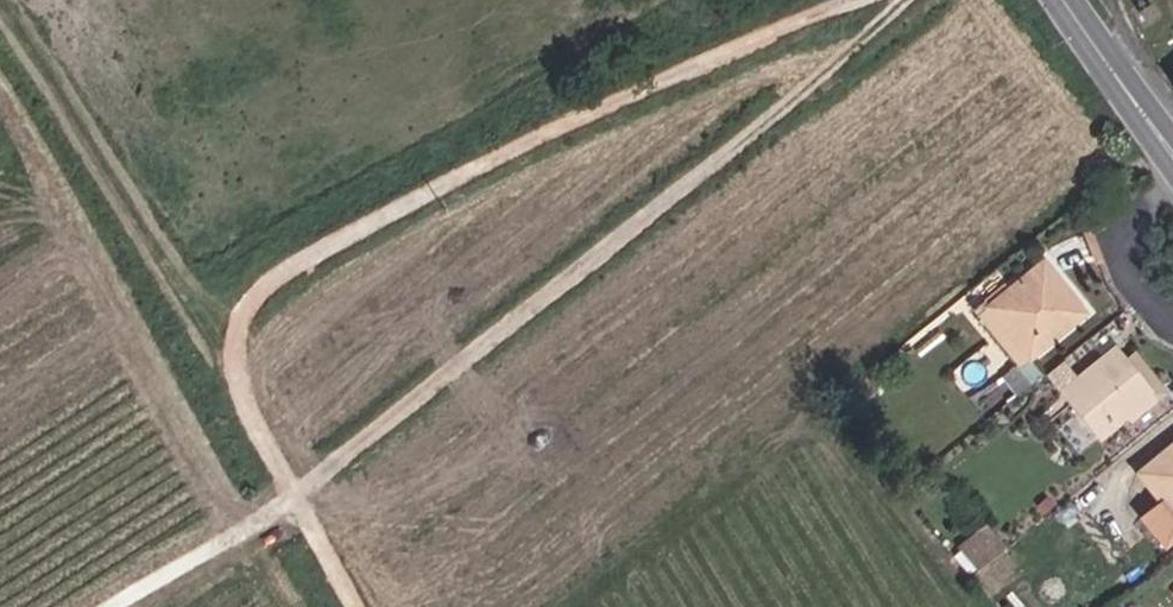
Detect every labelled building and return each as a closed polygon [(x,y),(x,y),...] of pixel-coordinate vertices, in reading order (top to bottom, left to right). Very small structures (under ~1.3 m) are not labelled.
[(1144,29),(1159,21),(1152,9),(1138,17),(1144,29)] [(984,310),(1026,363),(1083,317),(1041,264),(984,310)] [(1026,363),(984,310),(971,320),(1013,373),(1026,363)] [(1121,352),(1066,398),(1100,443),(1157,400),(1128,361),(1121,352)] [(1157,400),(1162,407),(1172,398),(1172,397),(1140,353),(1128,361),(1157,400)] [(1138,475),(1172,520),(1172,449),(1138,475)] [(988,519),(958,543),(978,567),(1008,543),(988,519)]
